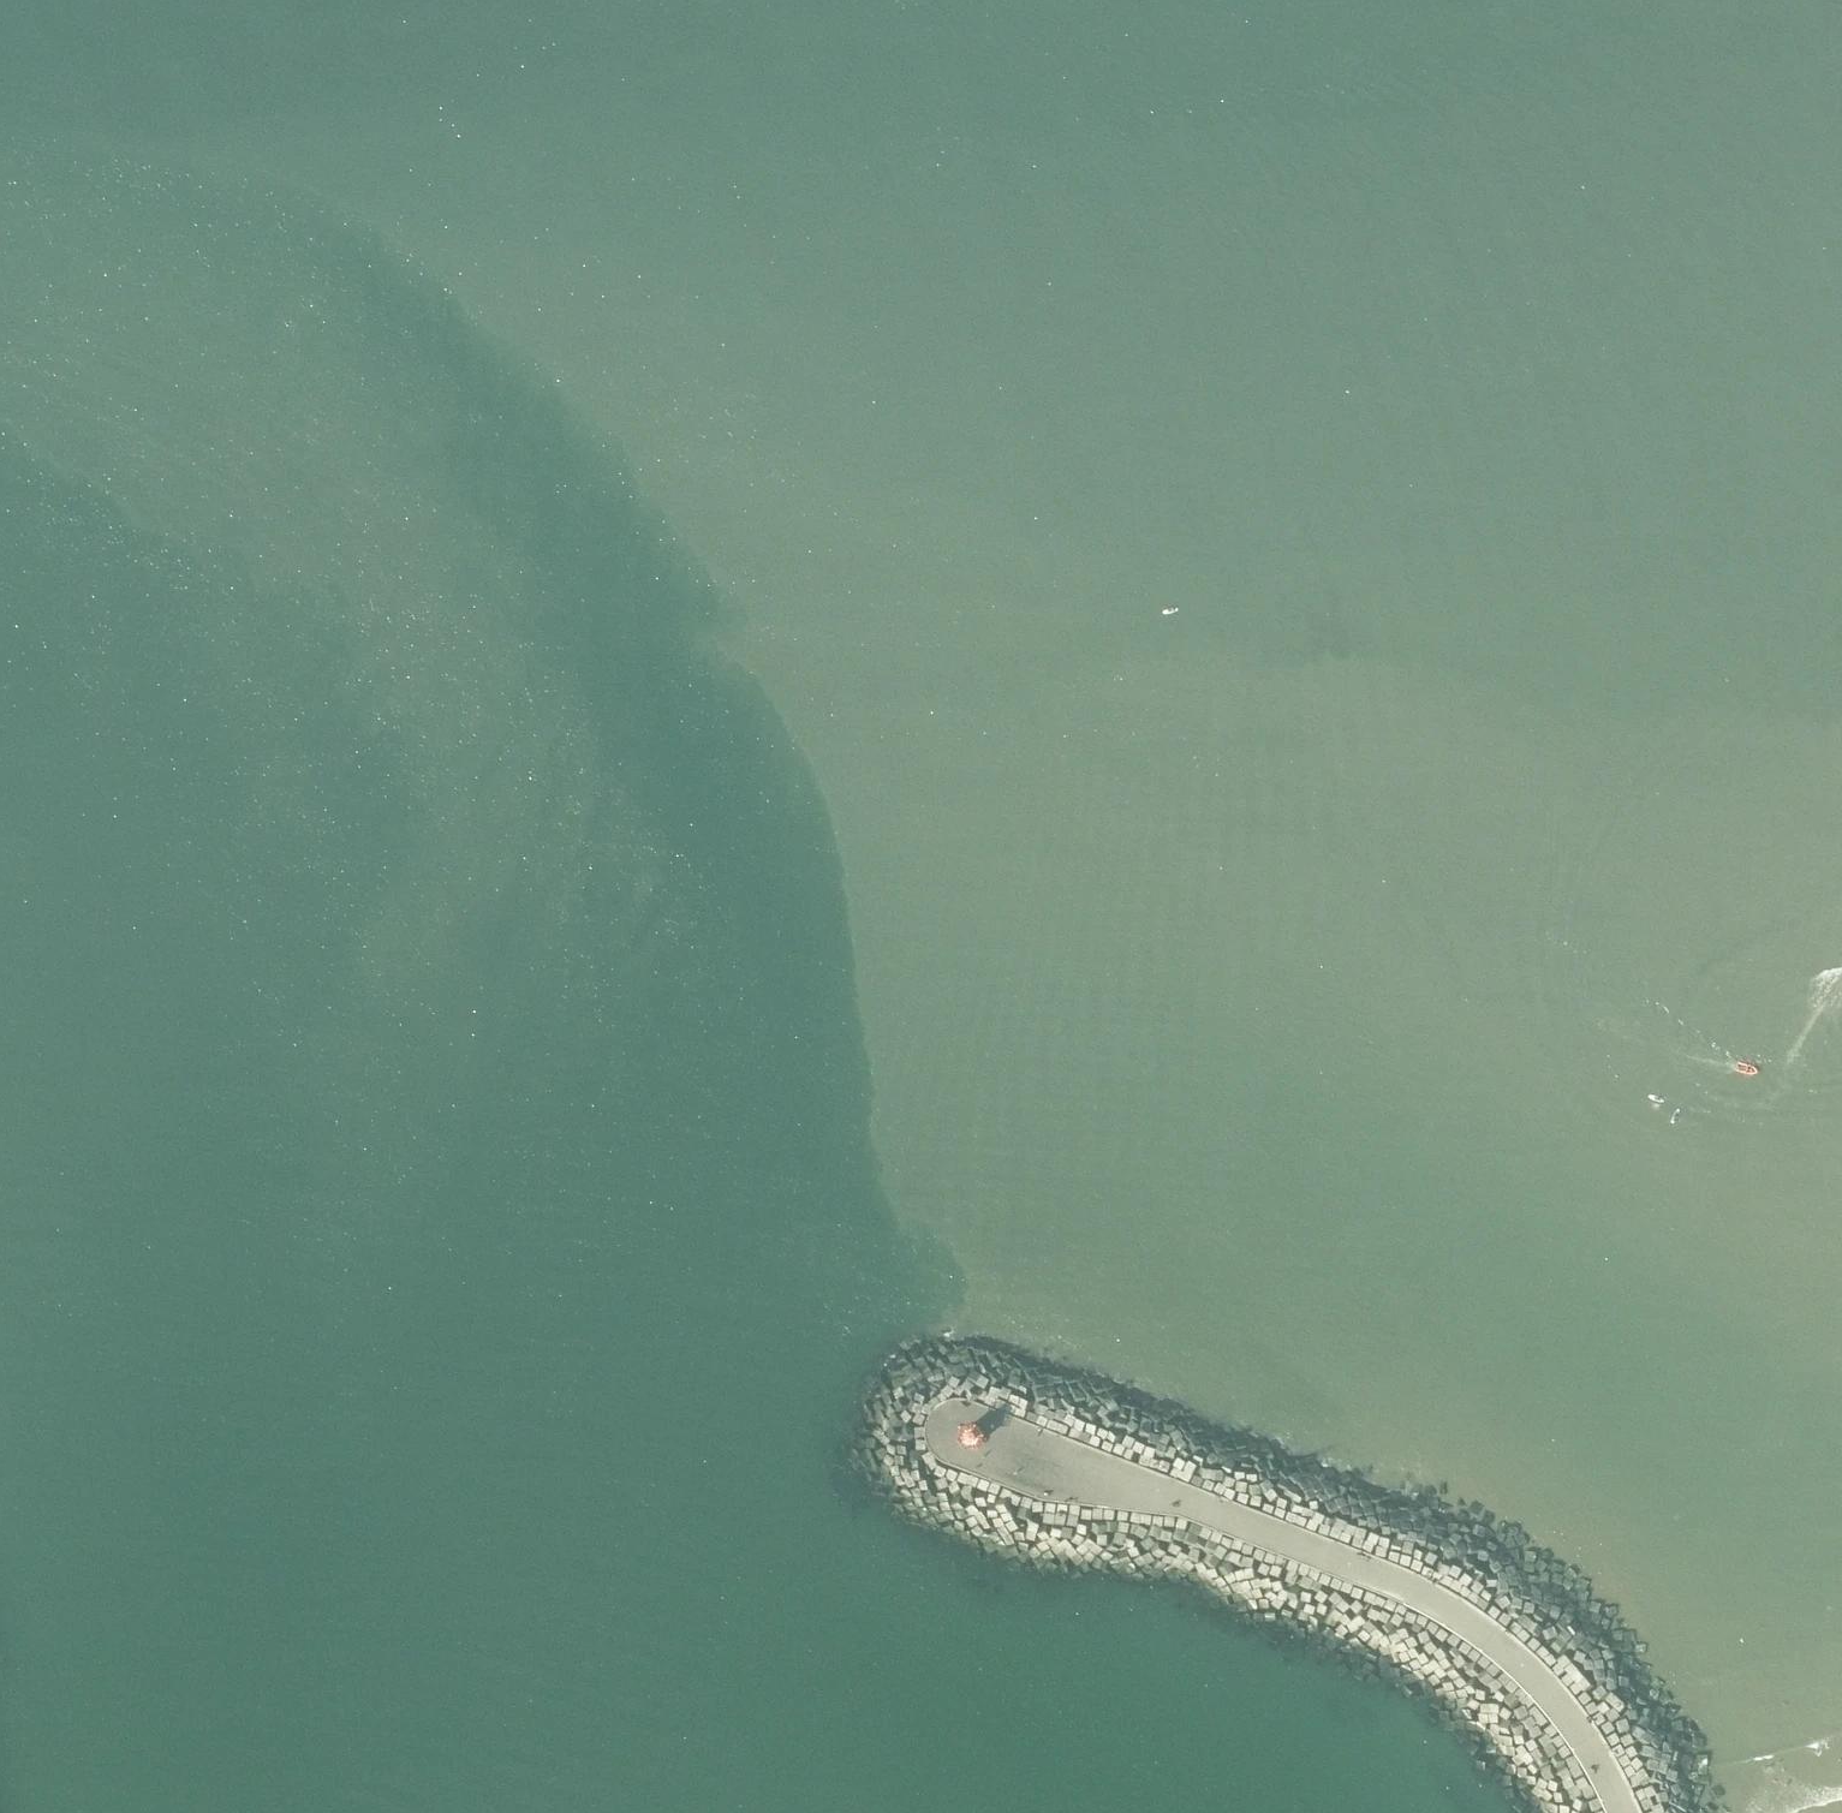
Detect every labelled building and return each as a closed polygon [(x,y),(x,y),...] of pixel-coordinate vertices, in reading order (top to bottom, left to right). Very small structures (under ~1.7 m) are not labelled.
[(976,1424),(961,1425),(956,1438),(964,1450),(979,1449),(984,1436),(976,1424)]
